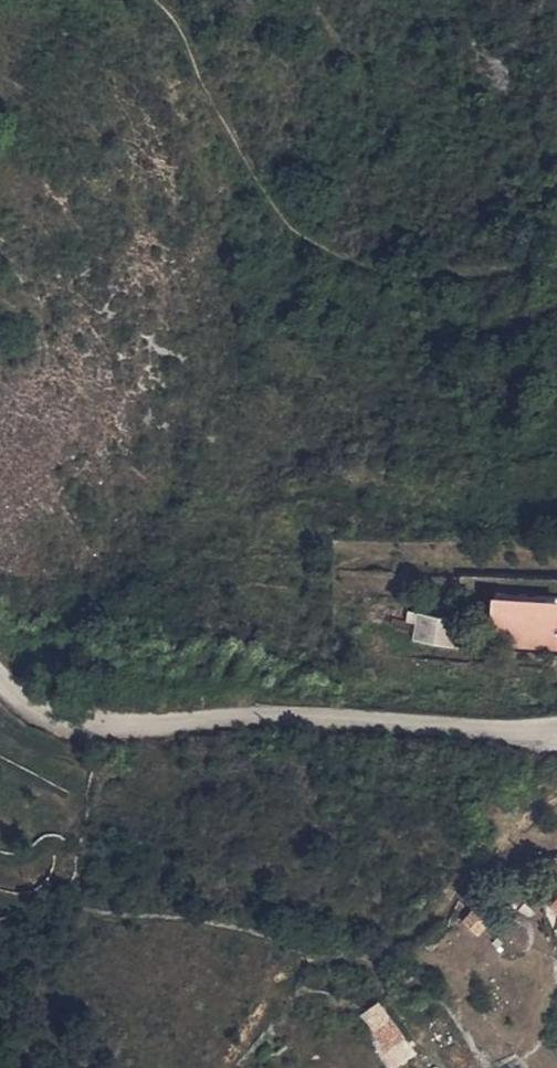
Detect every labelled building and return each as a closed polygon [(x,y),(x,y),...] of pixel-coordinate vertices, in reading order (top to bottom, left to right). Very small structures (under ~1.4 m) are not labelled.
[(486,643),(550,645),(552,607),(488,605),(486,643)] [(460,614),(440,614),(440,635),(461,635),(460,614)] [(508,951),(521,947),(529,940),(529,932),(528,924),(542,912),(528,899),(515,910),(506,910),(497,915),(490,924),(492,938),(497,947),(508,951)] [(474,926),(480,921),(485,915),(475,905),(467,913),(465,916),(474,926)] [(361,1016),(387,1055),(405,1041),(378,1003),(361,1016)]
